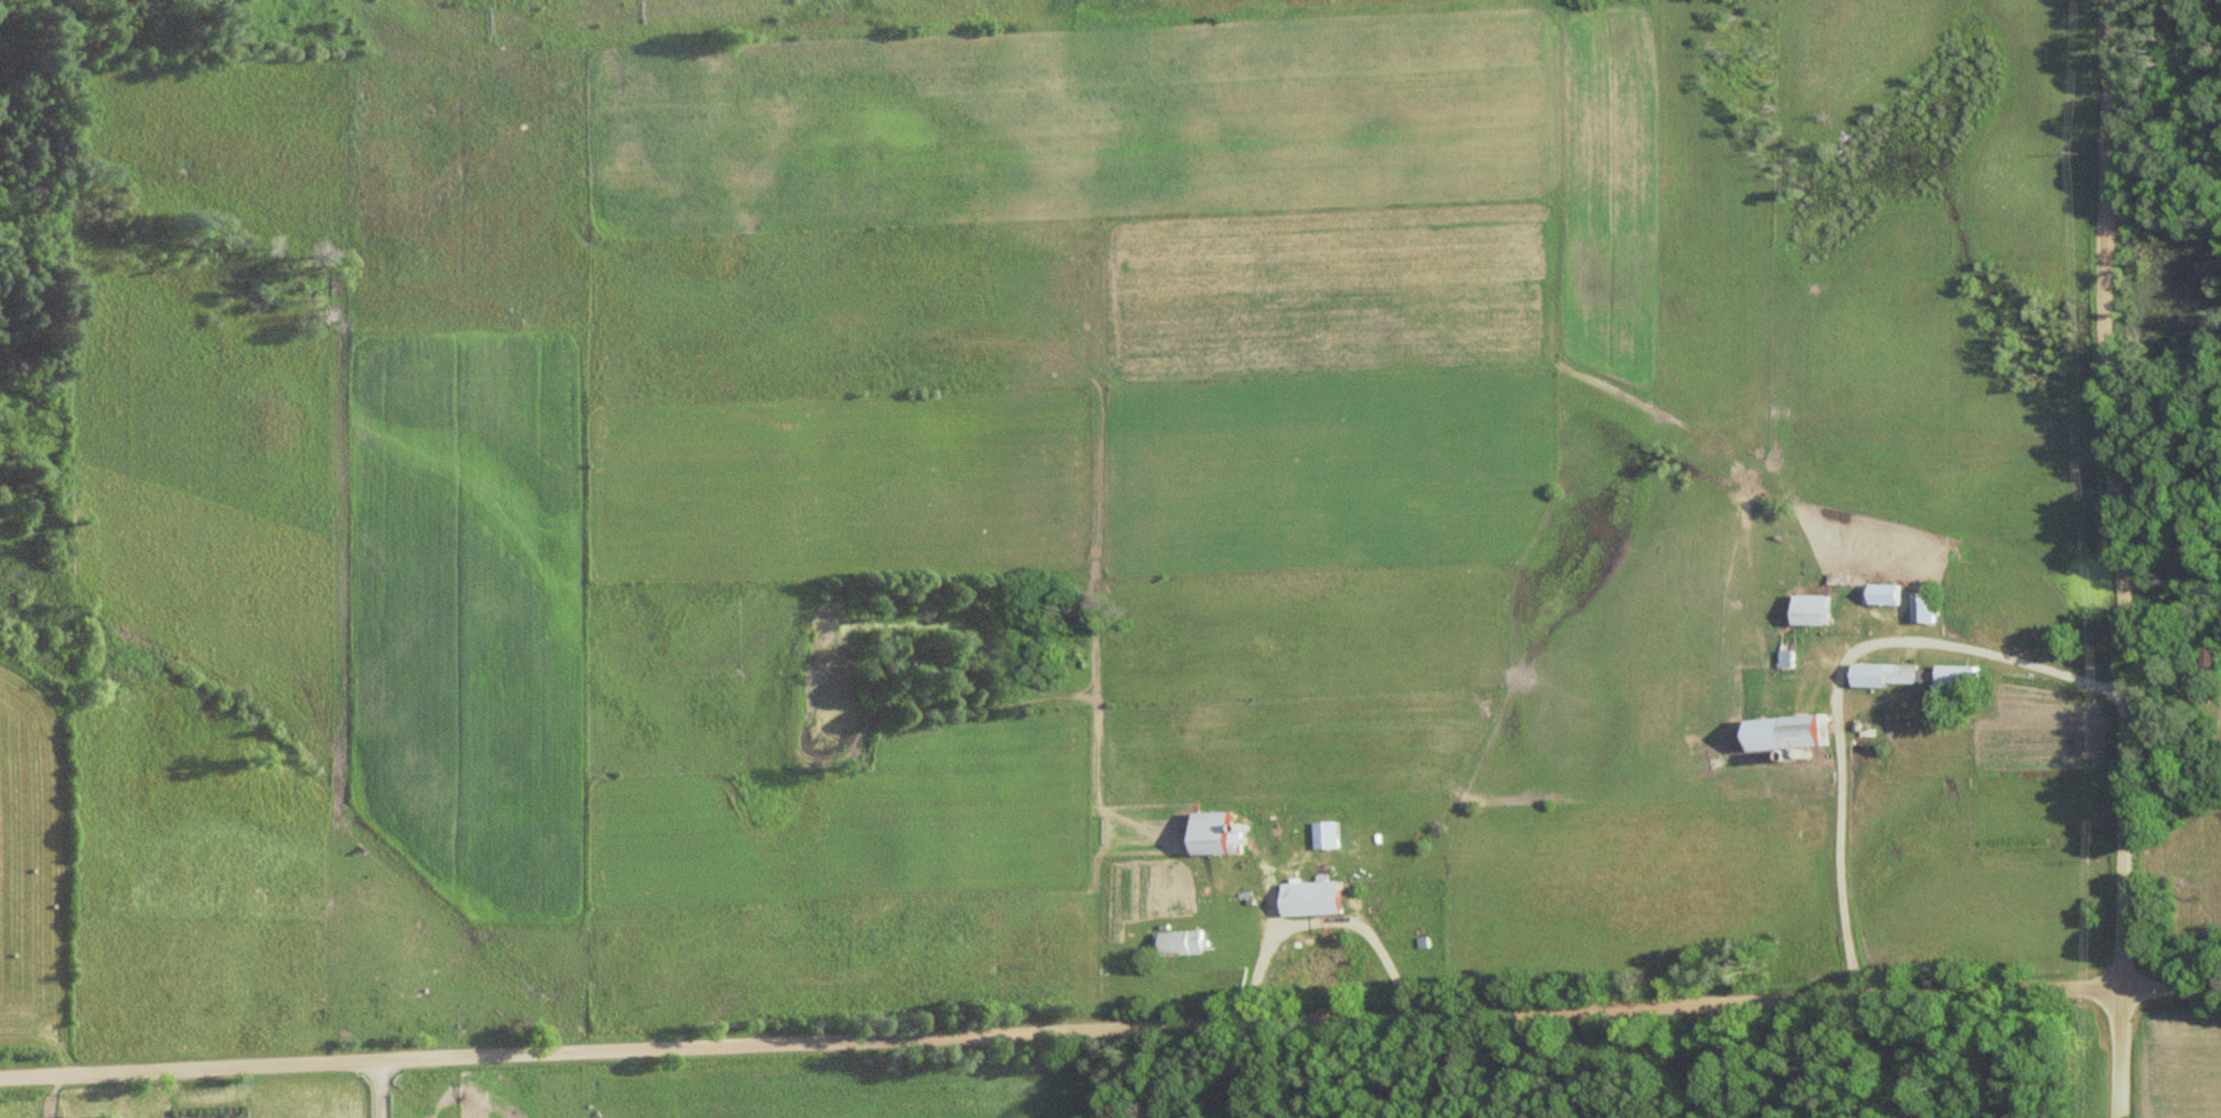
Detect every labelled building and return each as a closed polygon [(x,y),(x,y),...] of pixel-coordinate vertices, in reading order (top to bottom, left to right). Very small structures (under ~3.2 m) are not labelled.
[(1914,623),(1941,623),(1941,592),(1914,592),(1914,623)] [(1839,595),(1803,595),(1803,626),(1839,626),(1839,595)] [(1785,652),(1784,667),(1800,668),(1801,652),(1785,652)] [(1857,688),(1925,689),(1925,664),(1858,664),(1857,688)] [(1835,716),(1793,718),(1794,752),(1837,751),(1835,716)] [(1207,856),(1247,856),(1246,812),(1207,813),(1207,856)] [(1291,917),(1350,915),(1349,881),(1289,883),(1291,917)] [(1213,955),(1211,930),(1162,933),(1163,957),(1213,955)]
